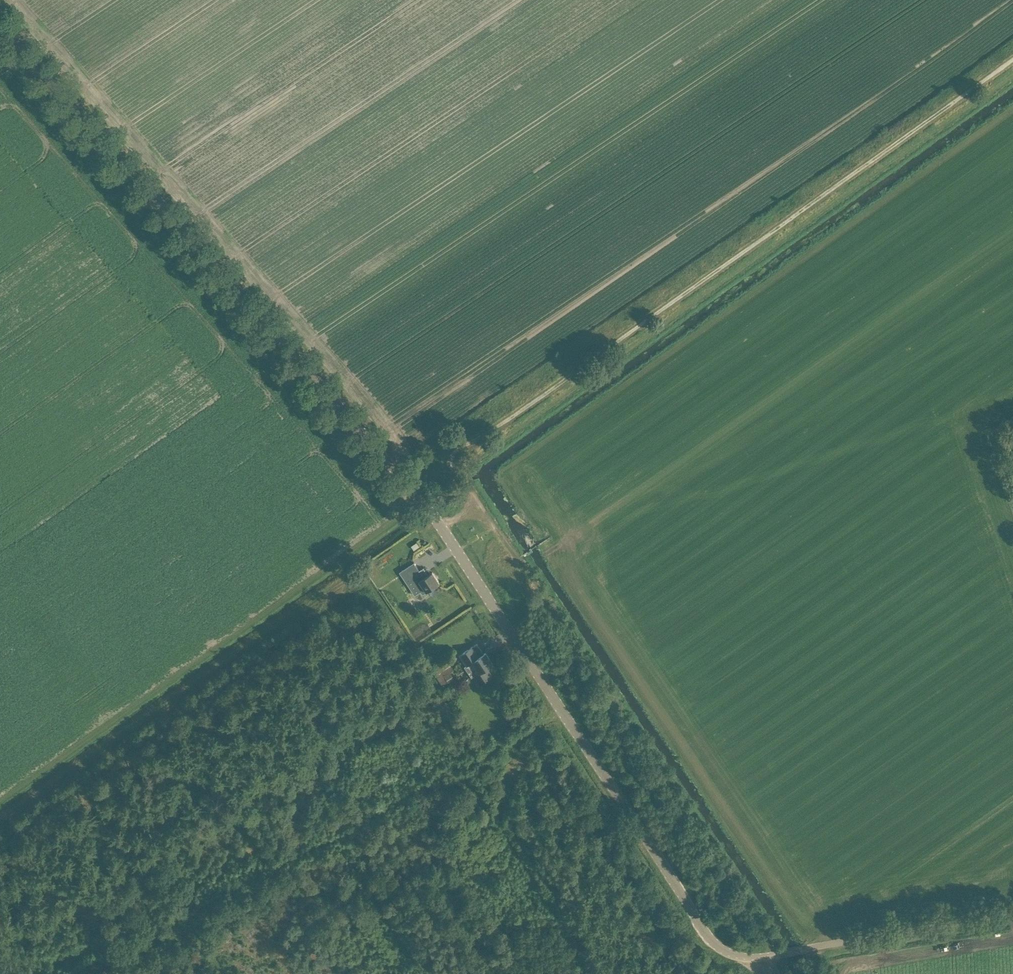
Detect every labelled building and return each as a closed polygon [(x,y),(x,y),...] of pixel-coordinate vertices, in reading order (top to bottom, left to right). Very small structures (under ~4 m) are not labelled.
[(457,460),(455,461),(461,470),(463,468),(465,463),(462,459),(457,460)] [(419,585),(422,583),(427,591),(440,583),(433,571),(428,574),(425,569),(413,577),(419,585)] [(466,658),(472,666),(475,664),(480,672),(493,663),(486,652),(481,655),(478,650),(466,658)] [(451,672),(454,670),(451,666),(442,672),(450,683),(456,679),(451,672)]
